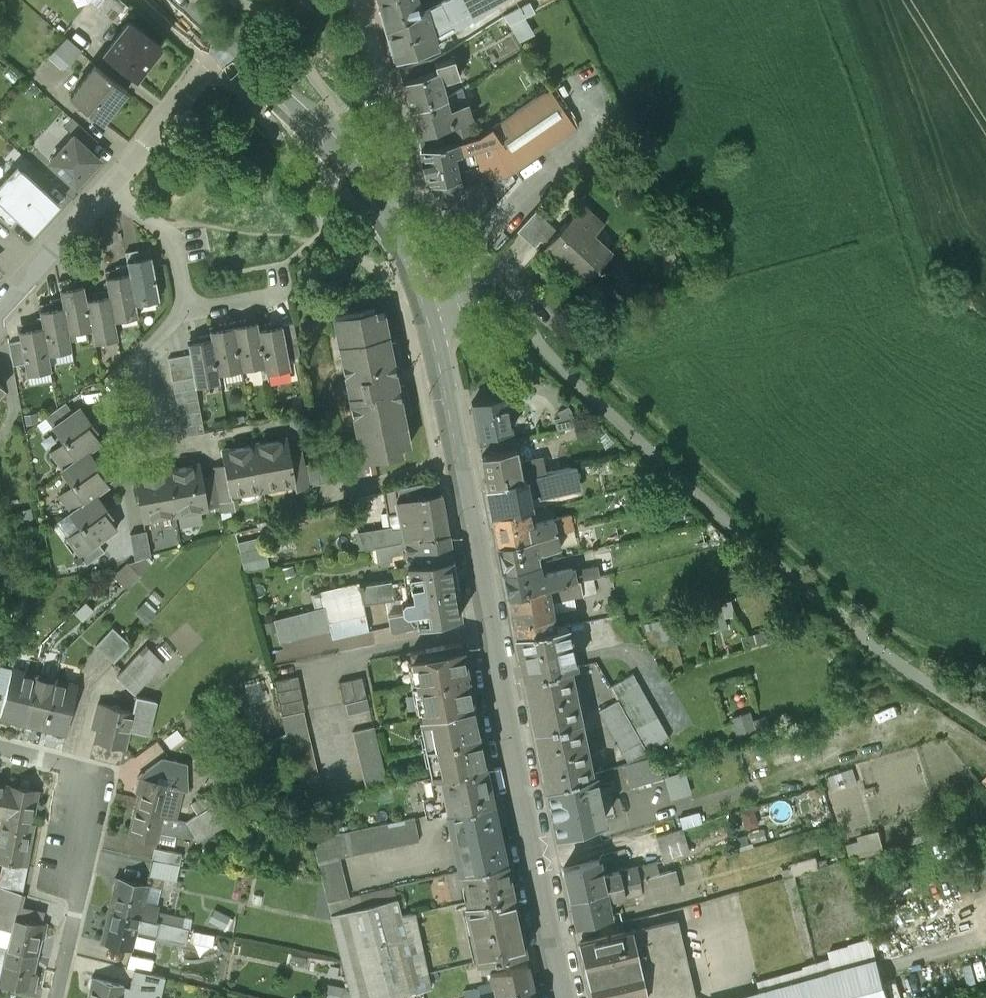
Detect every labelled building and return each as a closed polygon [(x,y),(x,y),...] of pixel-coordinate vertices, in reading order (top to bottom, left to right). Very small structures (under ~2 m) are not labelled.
[(124,0),(102,0),(99,4),(116,20),(129,5),(124,0)] [(387,28),(420,11),(417,0),(379,0),(387,28)] [(417,0),(420,11),(427,7),(442,54),(504,15),(510,23),(522,17),(513,0),(418,0),(417,0)] [(420,11),(387,28),(399,68),(423,62),(433,58),(442,54),(427,7),(420,11)] [(160,45),(128,20),(108,46),(104,43),(100,48),(136,76),(160,45)] [(79,26),(70,36),(81,47),(82,48),(91,38),(79,26)] [(67,33),(49,55),(63,68),(81,47),(70,36),(67,33)] [(455,57),(436,63),(438,70),(440,69),(443,81),(465,73),(463,68),(459,70),(455,57)] [(128,87),(95,62),(71,95),(104,119),(128,87)] [(438,70),(402,80),(410,108),(447,96),(448,96),(443,81),(440,69),(438,70)] [(471,83),(458,90),(461,101),(465,100),(467,104),(473,102),(472,97),(474,95),(471,83)] [(549,88),(479,137),(459,141),(461,154),(455,155),(459,178),(460,178),(461,184),(481,180),(508,175),(578,129),(549,88)] [(447,96),(410,108),(418,135),(421,148),(457,142),(452,124),(467,120),(463,105),(450,108),(447,96)] [(467,120),(452,124),(457,142),(459,141),(479,137),(478,134),(474,135),(473,131),(470,131),(467,120)] [(99,158),(74,135),(50,161),(76,184),(99,158)] [(457,142),(421,148),(428,183),(439,182),(459,178),(455,155),(461,154),(459,141),(457,142)] [(22,170),(12,181),(7,176),(0,184),(0,199),(29,226),(40,214),(45,218),(58,203),(22,170)] [(459,178),(439,182),(442,204),(452,202),(454,217),(486,212),(481,180),(461,184),(460,178),(459,178)] [(581,204),(544,244),(583,279),(606,255),(588,238),(601,223),(581,204)] [(535,211),(516,231),(533,247),(552,227),(535,211)] [(151,249),(138,252),(137,248),(125,250),(127,261),(135,303),(161,298),(151,249)] [(127,261),(116,263),(117,267),(105,269),(109,289),(114,318),(137,314),(135,303),(127,261)] [(82,276),(70,278),(70,276),(58,278),(61,295),(68,331),(91,327),(86,299),(82,276)] [(109,289),(97,291),(98,297),(86,299),(91,327),(94,341),(117,337),(114,318),(109,289)] [(61,295),(49,297),(50,300),(38,302),(42,322),(48,353),(71,349),(68,331),(61,295)] [(382,314),(365,318),(364,312),(333,318),(339,350),(338,350),(344,383),(347,382),(350,395),(347,396),(353,430),(355,430),(361,460),(388,454),(387,449),(408,444),(404,423),(402,423),(400,415),(408,413),(403,386),(397,387),(394,372),(400,371),(394,342),(388,344),(382,314)] [(257,322),(247,324),(246,318),(233,321),(241,368),(265,363),(257,322)] [(241,368),(233,321),(219,323),(220,328),(210,330),(211,333),(218,372),(241,368)] [(42,322),(28,325),(29,330),(19,332),(21,341),(25,362),(27,373),(51,368),(48,353),(42,322)] [(281,325),(272,327),(271,322),(262,324),(257,324),(265,363),(266,371),(289,367),(281,325)] [(211,333),(198,335),(199,341),(188,343),(190,353),(192,364),(194,375),(196,384),(219,380),(218,372),(211,333)] [(21,341),(9,343),(13,364),(25,362),(21,341)] [(190,353),(168,357),(170,368),(192,364),(190,353)] [(192,364),(170,368),(172,379),(194,375),(192,364)] [(194,375),(172,379),(174,390),(196,386),(196,384),(194,375)] [(196,386),(174,390),(176,402),(198,398),(196,386)] [(198,398),(176,402),(179,413),(200,409),(198,398)] [(505,398),(471,405),(478,437),(512,430),(505,398)] [(66,400),(46,414),(53,424),(73,409),(66,400)] [(562,417),(555,418),(558,430),(574,426),(579,425),(572,404),(561,411),(562,417)] [(73,409),(53,424),(65,440),(51,450),(64,466),(89,448),(100,440),(88,423),(91,421),(80,405),(73,409)] [(200,409),(179,413),(181,424),(202,420),(200,409)] [(202,420),(181,424),(183,435),(204,431),(202,420)] [(579,425),(574,426),(577,438),(600,433),(597,420),(579,425)] [(288,441),(255,447),(263,489),(295,483),(292,464),(288,441)] [(255,447),(222,453),(225,466),(230,496),(263,489),(255,447)] [(64,466),(62,468),(72,482),(58,492),(71,510),(96,492),(108,483),(95,465),(99,463),(89,448),(64,466)] [(514,448),(482,455),(487,486),(545,472),(541,456),(517,462),(514,448)] [(359,455),(305,465),(309,487),(363,477),(359,455)] [(304,462),(292,464),(295,483),(297,491),(309,489),(304,462)] [(201,464),(167,470),(175,512),(209,506),(203,475),(201,464)] [(545,472),(487,486),(494,520),(528,511),(530,511),(527,498),(580,485),(575,465),(545,472)] [(225,466),(213,468),(214,473),(220,504),(221,514),(233,511),(230,496),(225,466)] [(167,470),(136,476),(143,518),(175,512),(167,470)] [(214,473),(203,475),(209,506),(220,504),(214,473)] [(439,485),(397,494),(399,511),(404,540),(421,537),(421,535),(447,531),(448,531),(439,485)] [(71,510),(70,511),(81,526),(67,536),(79,553),(98,539),(116,526),(104,509),(107,507),(96,492),(71,510)] [(397,494),(385,496),(387,510),(394,509),(395,511),(399,511),(397,494)] [(32,509),(17,512),(21,529),(30,526),(36,525),(32,509)] [(528,511),(494,520),(498,543),(533,536),(533,538),(555,532),(552,518),(536,523),(535,525),(530,524),(528,511)] [(569,514),(552,518),(555,532),(573,528),(569,514)] [(21,529),(13,530),(15,541),(33,537),(30,526),(21,529)] [(146,530),(130,533),(135,559),(145,556),(150,554),(146,530)] [(447,531),(421,535),(421,537),(404,540),(374,545),(377,562),(391,559),(390,554),(406,551),(407,563),(451,556),(447,531)] [(533,536),(498,543),(503,568),(543,559),(542,555),(537,556),(536,552),(539,548),(541,548),(558,544),(555,532),(533,538),(533,536)] [(262,535),(237,542),(244,570),(269,565),(262,535)] [(98,539),(79,553),(86,562),(105,549),(98,539)] [(33,541),(16,545),(18,556),(36,552),(33,541)] [(135,559),(126,561),(112,574),(125,588),(151,563),(145,556),(135,559)] [(451,556),(407,563),(409,576),(412,595),(382,599),(389,627),(396,630),(460,613),(451,556)] [(543,559),(503,568),(508,593),(565,582),(563,575),(562,568),(545,571),(544,573),(540,572),(538,565),(544,564),(543,559)] [(579,572),(563,575),(565,582),(579,579),(581,579),(579,572)] [(409,576),(322,590),(322,592),(312,594),(315,608),(325,605),(330,629),(332,637),(367,630),(361,603),(382,599),(412,595),(409,576)] [(581,579),(579,579),(581,590),(594,588),(592,576),(581,579)] [(565,582),(508,593),(516,634),(554,627),(551,614),(556,613),(555,608),(575,604),(572,592),(581,590),(579,579),(565,582)] [(158,614),(145,602),(135,613),(148,625),(158,614)] [(315,608),(284,615),(290,639),(330,629),(325,605),(315,608)] [(554,627),(516,634),(524,675),(569,665),(574,664),(567,624),(554,627)] [(130,644),(111,627),(95,645),(113,662),(130,644)] [(462,640),(411,650),(423,714),(472,703),(474,703),(469,676),(471,676),(469,666),(467,666),(462,640)] [(145,646),(116,677),(135,694),(163,663),(145,646)] [(5,691),(11,668),(0,665),(0,690),(5,691)] [(524,675),(534,728),(580,719),(569,665),(524,675)] [(0,713),(0,716),(22,722),(34,673),(11,668),(5,691),(0,713)] [(34,673),(22,722),(44,727),(55,679),(34,673)] [(669,737),(633,673),(612,684),(649,749),(669,737)] [(298,674),(275,680),(282,714),(303,709),(306,708),(298,674)] [(362,676),(339,681),(344,702),(346,701),(348,713),(369,709),(362,676)] [(78,684),(55,679),(44,727),(66,733),(78,684)] [(132,712),(97,704),(93,722),(98,723),(94,740),(124,747),(128,728),(147,733),(155,702),(136,697),(132,712)] [(649,755),(618,699),(599,709),(628,761),(649,755)] [(423,714),(418,715),(431,775),(485,764),(472,703),(423,714)] [(303,709),(282,714),(285,726),(306,721),(303,709)] [(580,719),(534,728),(540,754),(546,785),(547,785),(590,772),(580,719)] [(306,721),(285,726),(291,755),(313,750),(306,721)] [(373,724),(352,729),(355,742),(376,736),(373,724)] [(376,736),(355,742),(366,788),(388,784),(376,736)] [(156,739),(133,756),(141,767),(164,750),(156,739)] [(323,796),(313,750),(291,755),(302,801),(323,796)] [(628,761),(623,762),(631,785),(661,776),(649,755),(628,761)] [(163,757),(137,776),(138,777),(136,786),(139,787),(134,808),(174,818),(181,788),(188,789),(188,763),(163,757)] [(431,775),(437,810),(445,809),(492,799),(485,764),(431,775)] [(669,797),(690,790),(682,768),(661,775),(669,797)] [(590,772),(547,785),(556,833),(604,819),(594,771),(590,772)] [(223,783),(189,803),(196,814),(216,802),(221,799),(229,793),(223,783)] [(0,784),(0,817),(2,817),(30,822),(34,801),(37,801),(39,791),(0,784)] [(229,812),(221,799),(216,802),(224,815),(229,812)] [(492,799),(445,809),(459,869),(463,869),(506,859),(492,799)] [(174,818),(134,808),(128,833),(157,840),(160,831),(185,835),(184,844),(191,845),(196,845),(196,840),(227,821),(224,815),(216,802),(196,814),(186,821),(174,818)] [(414,815),(311,837),(327,900),(350,895),(341,856),(419,839),(414,815)] [(2,817),(0,827),(0,858),(3,858),(23,862),(30,822),(2,817)] [(681,826),(657,833),(664,858),(688,851),(681,826)] [(173,852),(154,847),(151,859),(171,864),(173,852)] [(3,858),(0,877),(0,884),(18,890),(23,862),(3,858)] [(171,864),(151,859),(148,871),(175,878),(178,866),(171,864)] [(506,859),(463,869),(469,900),(512,891),(506,859)] [(598,859),(563,867),(569,894),(604,886),(620,882),(616,870),(601,874),(598,859)] [(656,860),(616,870),(620,882),(638,877),(653,873),(659,872),(656,860)] [(659,872),(653,873),(656,885),(662,883),(659,872)] [(147,884),(115,877),(113,885),(115,886),(110,908),(156,919),(158,910),(158,906),(142,903),(147,884)] [(638,877),(620,882),(623,894),(641,889),(638,877)] [(604,886),(569,894),(575,922),(610,915),(607,899),(623,894),(620,882),(604,886)] [(0,884),(0,902),(17,907),(18,905),(22,891),(18,890),(0,884)] [(327,900),(352,997),(389,997),(409,993),(409,991),(430,986),(415,911),(402,914),(394,884),(350,895),(327,900)] [(469,900),(465,901),(478,959),(525,950),(512,891),(469,900)] [(668,891),(649,895),(651,904),(621,911),(623,919),(672,907),(668,891)] [(18,905),(17,907),(0,902),(0,923),(11,925),(6,947),(35,954),(40,932),(43,933),(45,924),(37,922),(39,910),(18,905)] [(156,919),(110,908),(103,939),(132,946),(136,931),(156,935),(156,934),(185,941),(188,926),(181,925),(162,921),(156,919)] [(183,916),(158,910),(156,919),(162,921),(181,925),(183,916)] [(580,943),(592,997),(693,997),(677,921),(580,943)] [(198,940),(218,944),(220,930),(200,926),(198,940)] [(829,952),(831,960),(804,968),(804,970),(784,975),(784,972),(756,980),(759,991),(734,997),(889,997),(871,938),(829,952)] [(6,947),(0,975),(0,981),(33,988),(36,975),(30,973),(35,954),(6,947)] [(152,958),(128,953),(125,966),(134,968),(149,972),(152,958)] [(527,962),(489,970),(492,982),(493,982),(496,994),(533,986),(527,962)] [(149,972),(134,968),(131,979),(162,986),(165,976),(149,972)] [(91,976),(89,985),(92,985),(89,997),(160,997),(162,986),(131,979),(130,985),(91,976)] [(479,997),(535,997),(533,986),(496,994),(479,997)]
